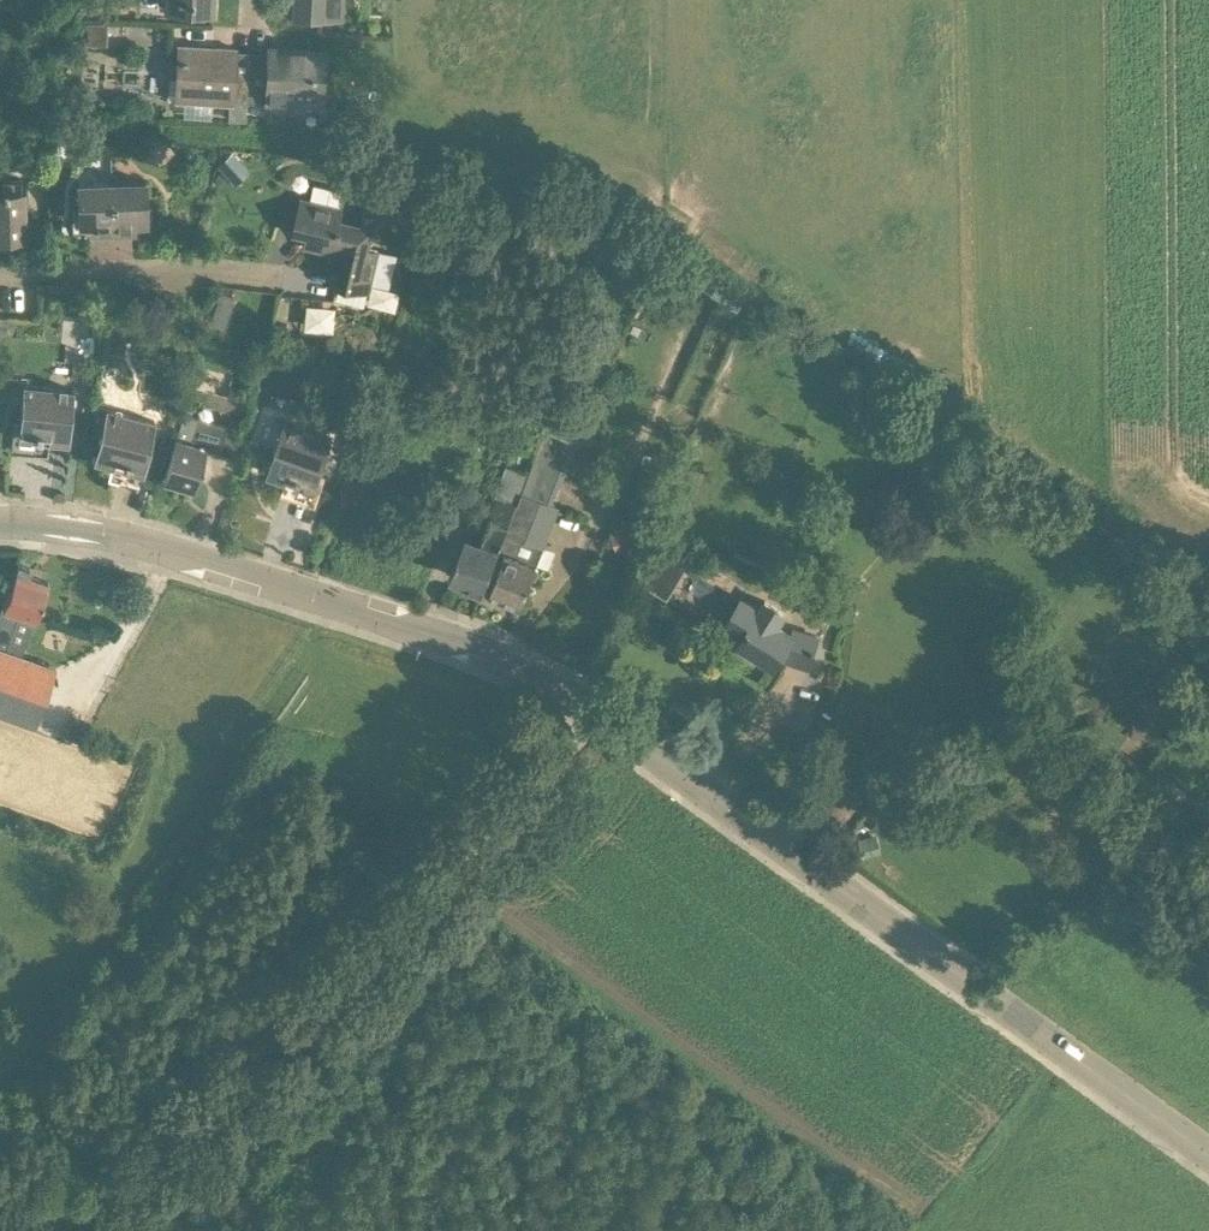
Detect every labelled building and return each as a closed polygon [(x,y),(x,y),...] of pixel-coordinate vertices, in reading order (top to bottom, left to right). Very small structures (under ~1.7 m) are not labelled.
[(161,9),(211,11),(212,0),(161,0),(161,9)] [(291,14),(339,18),(341,0),(292,0),(291,14)] [(86,23),(85,43),(105,44),(106,25),(86,23)] [(167,79),(166,100),(172,100),(171,102),(184,103),(212,105),(229,106),(228,120),(244,121),(245,102),(248,57),(236,57),(233,56),(233,51),(233,49),(212,48),(212,52),(174,50),(173,79),(167,79)] [(248,57),(245,102),(261,103),(261,105),(280,106),(280,99),(321,101),(322,80),(314,80),(316,52),(294,50),(267,49),(267,53),(266,58),(248,57)] [(368,111),(359,97),(345,107),(355,120),(368,111)] [(235,152),(220,166),(232,179),(247,165),(235,152)] [(48,182),(48,166),(36,166),(36,183),(48,182)] [(20,234),(19,189),(19,179),(0,179),(0,235),(20,234)] [(392,179),(387,198),(427,208),(432,188),(392,179)] [(109,183),(110,232),(132,231),(131,217),(144,216),(143,182),(109,183)] [(89,232),(110,232),(109,183),(75,185),(76,218),(88,218),(89,232)] [(353,246),(358,224),(339,220),(345,192),(314,185),(310,199),(299,197),(291,231),(313,237),(310,249),(329,253),(331,241),(353,246)] [(361,215),(359,224),(371,227),(373,218),(361,215)] [(329,253),(327,260),(339,263),(334,286),(336,286),(363,292),(369,294),(371,286),(389,290),(397,255),(377,250),(366,248),(371,227),(359,224),(358,224),(353,246),(331,241),(329,253)] [(219,292),(214,305),(229,310),(233,297),(219,292)] [(296,326),(325,329),(328,305),(299,302),(296,326)] [(275,323),(271,335),(286,339),(289,328),(275,323)] [(66,444),(72,391),(21,385),(16,430),(17,430),(16,438),(35,440),(33,454),(45,455),(46,442),(66,444)] [(230,386),(225,399),(236,402),(240,389),(230,386)] [(141,467),(153,422),(104,409),(90,461),(109,466),(106,479),(117,482),(120,469),(140,474),(141,467)] [(233,457),(239,434),(182,416),(163,478),(191,487),(202,448),(233,457)] [(283,423),(265,474),(284,481),(313,491),(318,476),(331,440),(283,423)] [(519,496),(527,473),(506,465),(491,500),(495,501),(480,540),(464,534),(448,576),(482,590),(504,532),(519,496)] [(511,534),(487,592),(519,604),(528,581),(535,579),(538,571),(534,566),(558,506),(554,504),(522,492),(520,491),(519,496),(504,532),(511,534)] [(633,523),(609,532),(616,554),(640,546),(633,523)] [(670,543),(644,585),(666,598),(692,556),(670,543)] [(46,582),(25,575),(27,568),(15,564),(0,606),(0,718),(34,730),(55,668),(4,650),(15,618),(20,620),(22,615),(33,619),(46,582)] [(742,599),(727,624),(744,634),(739,643),(741,645),(752,652),(774,665),(780,655),(808,664),(816,637),(793,630),(791,634),(776,625),(784,613),(765,601),(759,610),(742,599)] [(856,607),(839,605),(837,622),(854,624),(856,607)] [(877,835),(859,840),(863,856),(881,851),(877,835)]
